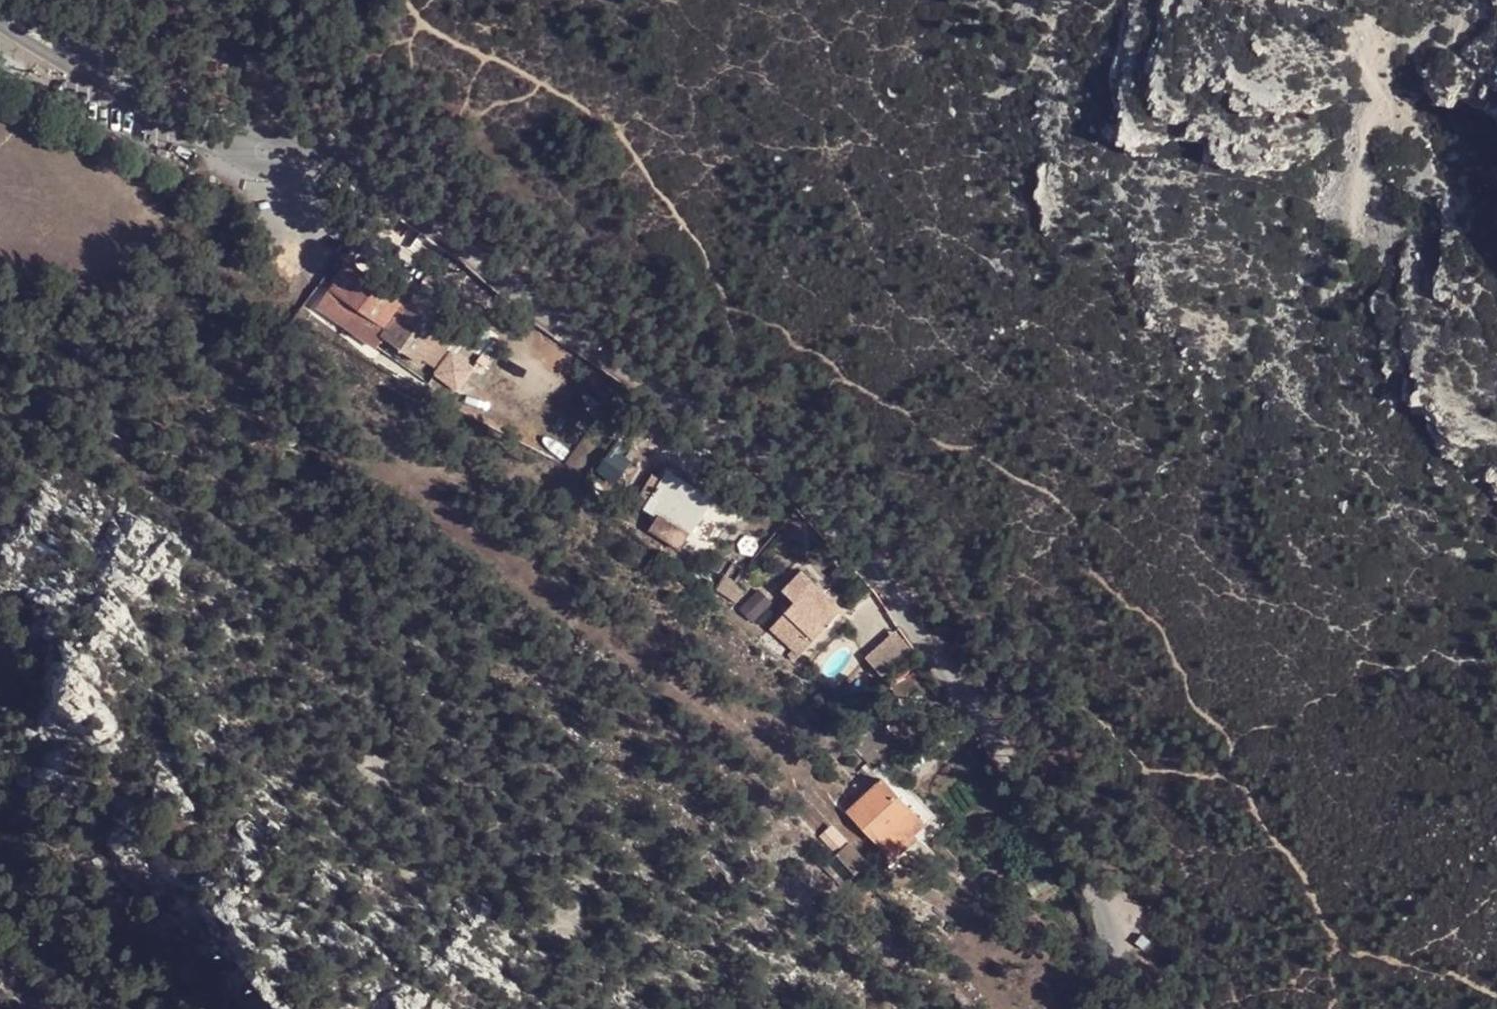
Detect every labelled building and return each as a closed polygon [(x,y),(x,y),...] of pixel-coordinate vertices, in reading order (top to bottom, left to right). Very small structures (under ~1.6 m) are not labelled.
[(357,268),(328,310),(388,353),(400,339),(434,359),(435,357),(446,365),(462,344),(450,336),(452,334),(357,268)] [(460,357),(444,378),(467,395),(482,374),(460,357)] [(667,469),(645,505),(686,533),(707,498),(667,469)] [(794,598),(780,610),(802,632),(814,620),(794,598)] [(876,673),(912,655),(892,615),(855,633),(876,673)] [(814,620),(802,632),(812,641),(822,628),(814,620)] [(892,763),(859,786),(899,841),(930,809),(892,763)]
